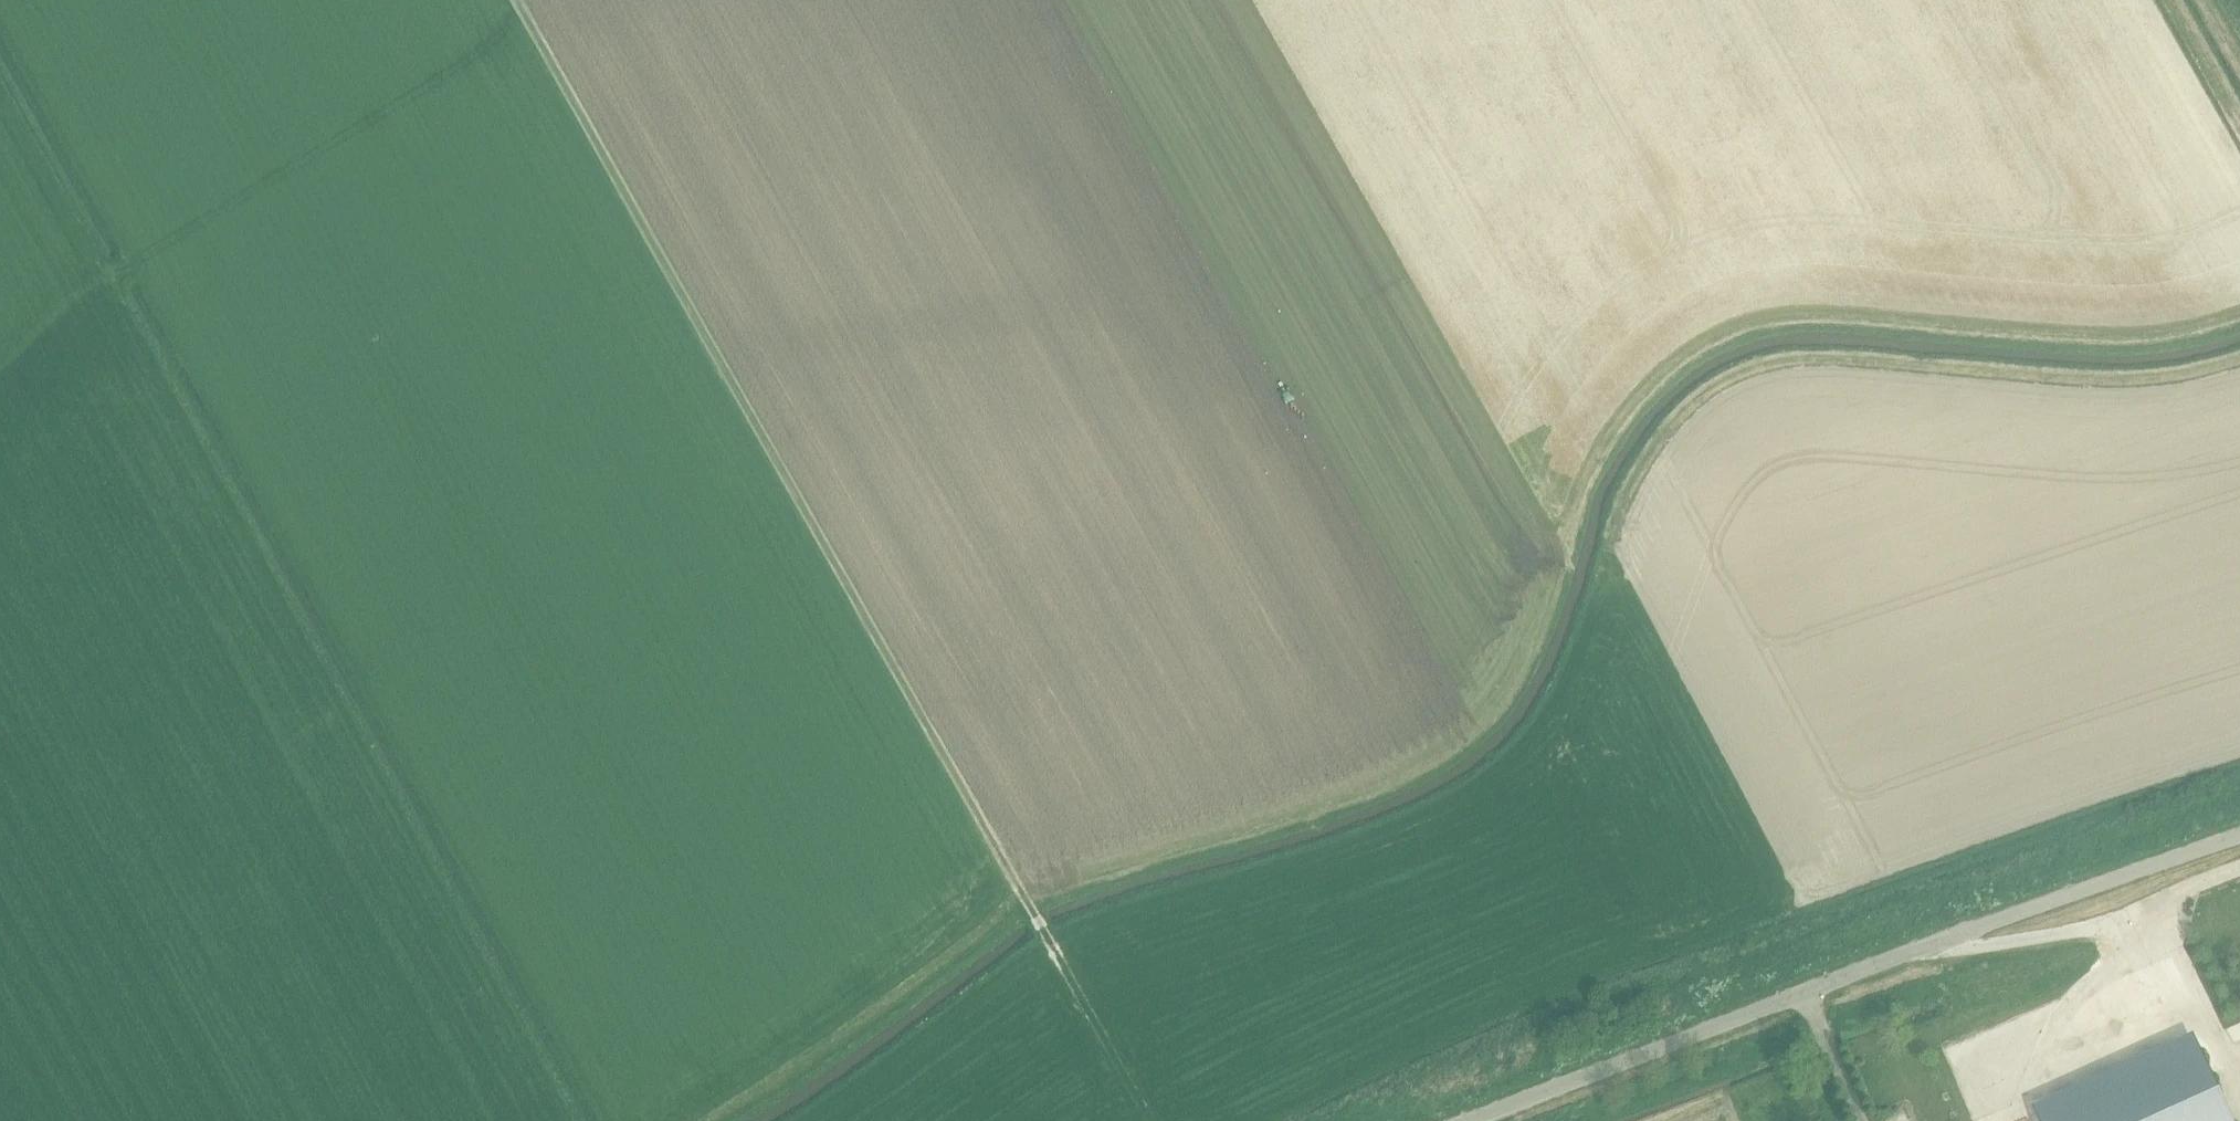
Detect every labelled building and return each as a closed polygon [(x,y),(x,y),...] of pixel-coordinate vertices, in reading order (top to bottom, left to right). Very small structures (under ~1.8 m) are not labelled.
[(2045,1120),(2232,1120),(2200,1051),(2045,1120)]
